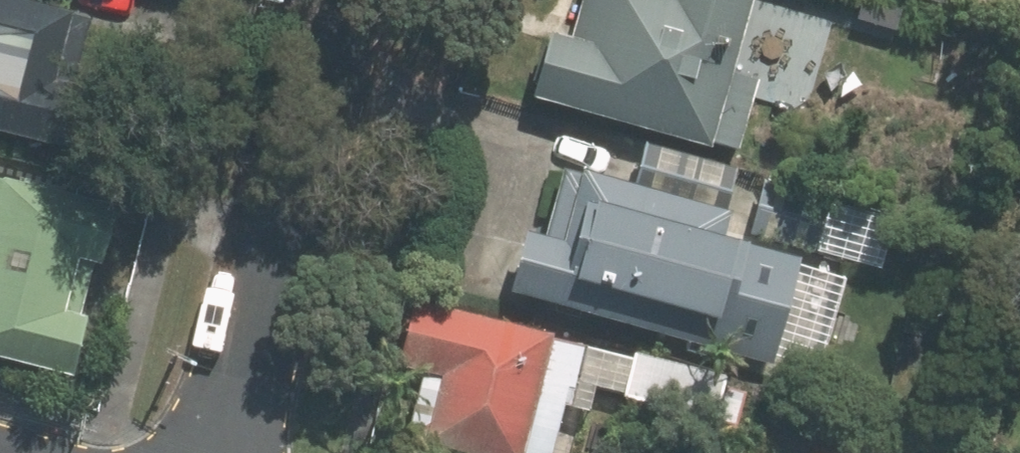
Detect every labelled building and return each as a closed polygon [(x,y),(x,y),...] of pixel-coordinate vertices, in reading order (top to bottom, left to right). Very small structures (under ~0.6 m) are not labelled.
[(43,147),(77,16),(15,0),(0,0),(0,136),(43,147)] [(572,44),(547,38),(528,102),(706,153),(708,144),(740,154),(759,86),(727,76),(749,0),(584,0),(572,44)] [(516,234),(500,294),(764,367),(793,263),(715,241),(721,214),(560,170),(540,240),(516,234)] [(69,377),(114,207),(0,177),(0,358),(69,377)] [(750,179),(735,232),(808,254),(824,200),(750,179)] [(545,341),(547,335),(408,301),(391,368),(421,376),(406,441),(456,452),(554,452),(564,412),(607,422),(613,397),(711,421),(722,380),(629,357),(628,362),(580,349),(580,350),(545,341)]
